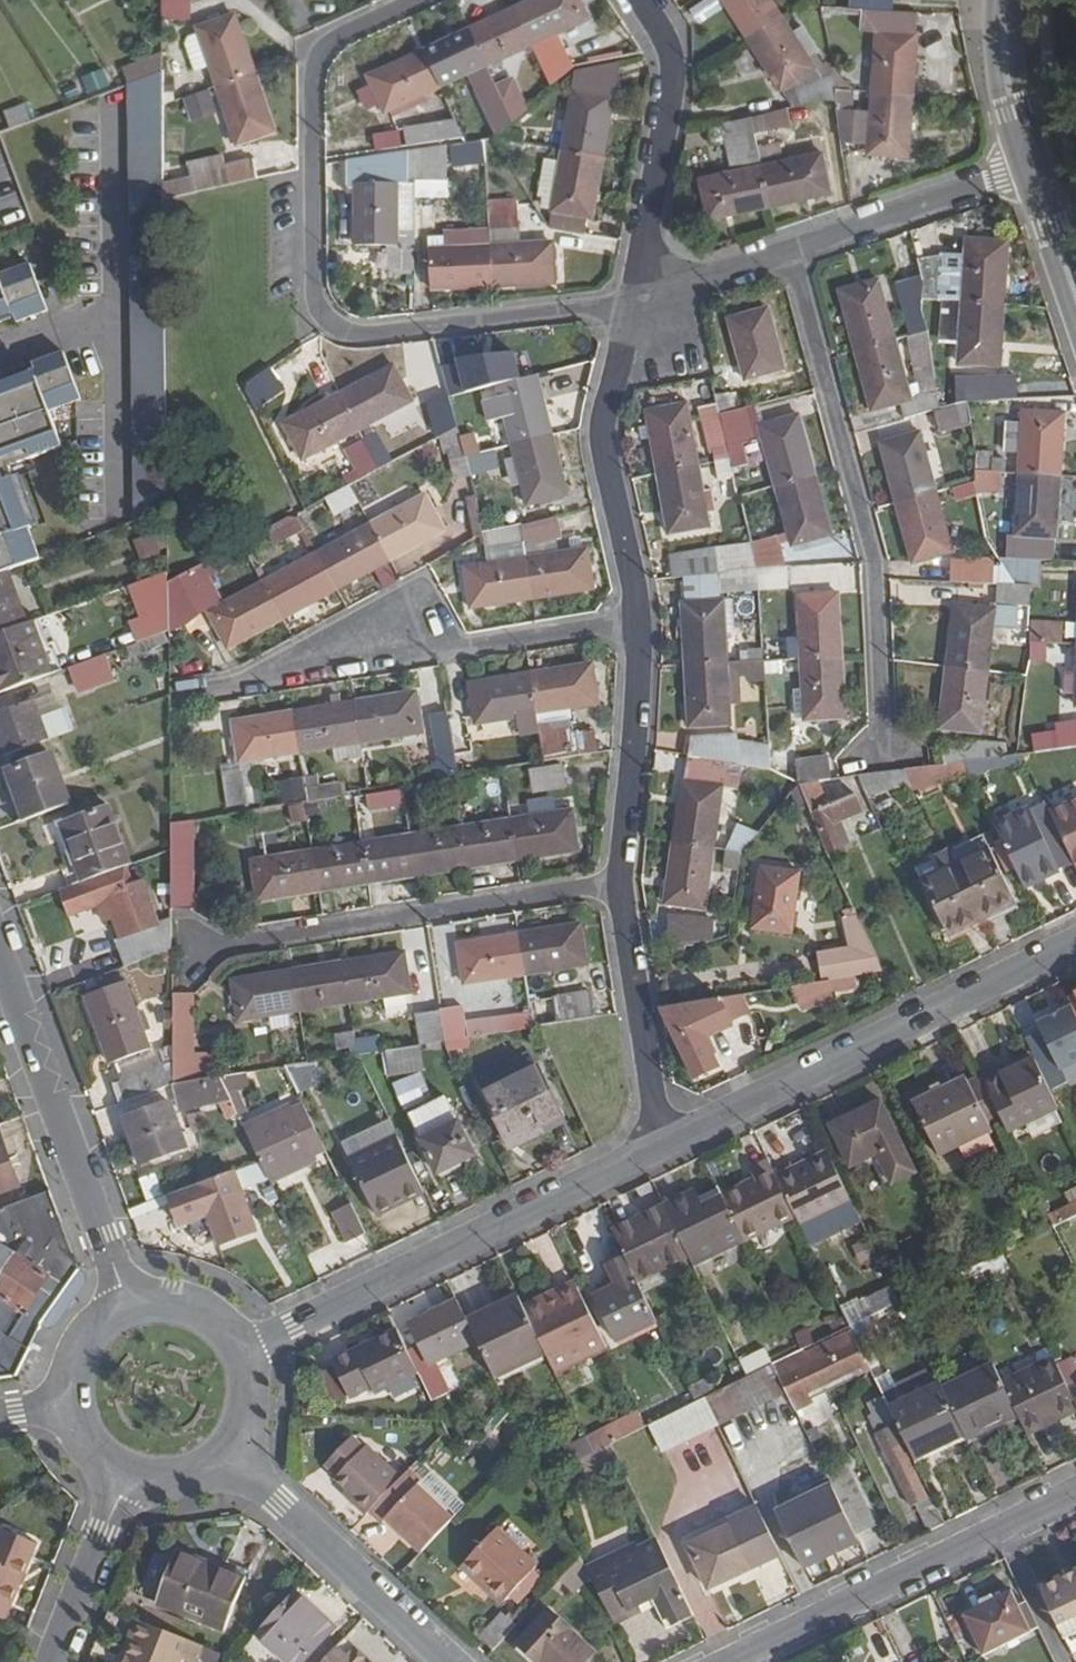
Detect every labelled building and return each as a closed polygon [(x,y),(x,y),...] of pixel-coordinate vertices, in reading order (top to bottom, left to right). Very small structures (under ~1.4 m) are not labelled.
[(163,21),(192,20),(191,0),(163,0),(163,21)] [(551,85),(574,67),(559,34),(588,21),(579,0),(537,0),(515,10),(533,46),(551,85)] [(701,22),(728,4),(726,0),(704,0),(692,8),(701,22)] [(749,36),(783,15),(773,0),(726,0),(728,4),(749,36)] [(852,6),(862,7),(894,9),(895,0),(852,0),(852,6)] [(877,30),(873,90),(915,93),(919,31),(917,31),(918,11),(894,9),(862,7),(861,28),(877,30)] [(470,30),(487,67),(533,46),(515,10),(470,30)] [(749,36),(794,104),(821,98),(834,101),(835,87),(836,64),(834,55),(823,62),(817,67),(793,30),(783,15),(749,36)] [(211,65),(218,87),(255,74),(235,16),(198,28),(200,33),(211,65)] [(802,24),(793,30),(817,67),(823,62),(817,53),(820,51),(802,24)] [(424,51),(441,88),(471,74),(487,67),(470,30),(424,51)] [(197,70),(211,65),(200,33),(190,36),(188,43),(197,70)] [(386,113),(441,88),(424,51),(368,76),(386,113)] [(129,86),(164,72),(163,53),(121,68),(129,86)] [(836,64),(835,87),(852,89),(854,66),(836,64)] [(577,73),(564,150),(603,155),(618,65),(577,73)] [(496,87),(487,67),(471,74),(498,136),(507,130),(513,124),(510,117),(496,87)] [(105,70),(83,79),(89,96),(112,87),(105,70)] [(129,86),(135,524),(166,512),(164,201),(163,183),(163,105),(164,76),(164,72),(129,86)] [(275,132),(255,74),(218,87),(238,144),(275,132)] [(164,76),(163,105),(179,100),(176,76),(164,76)] [(496,87),(510,117),(527,109),(514,79),(496,87)] [(910,155),(915,93),(873,90),(871,110),(851,108),(852,89),(835,87),(834,101),(834,104),(840,139),(869,141),(868,152),(910,155)] [(185,98),(193,121),(214,113),(206,91),(185,98)] [(25,105),(4,113),(11,129),(31,120),(25,105)] [(751,114),(771,205),(831,191),(822,153),(786,161),(781,141),(770,143),(767,130),(792,124),(788,106),(751,114)] [(552,107),(548,133),(560,135),(564,109),(552,107)] [(709,218),(771,205),(751,114),(721,121),(726,142),(732,172),(701,178),(709,218)] [(406,128),(408,145),(464,138),(457,121),(406,128)] [(726,142),(721,121),(707,124),(712,146),(726,142)] [(498,136),(493,139),(523,144),(524,131),(507,130),(498,136)] [(523,144),(493,139),(502,151),(523,155),(525,145),(523,144)] [(415,175),(415,181),(431,181),(431,148),(410,152),(410,175),(415,175)] [(562,163),(556,200),(554,211),(555,213),(552,228),(591,235),(603,155),(564,150),(562,163)] [(356,245),(390,245),(416,245),(415,181),(415,175),(410,175),(410,152),(356,160),(356,188),(356,245)] [(163,183),(164,201),(257,179),(253,164),(226,170),(222,155),(188,163),(191,177),(163,183)] [(546,160),(539,197),(556,200),(562,163),(546,160)] [(489,201),(491,224),(518,223),(517,200),(489,201)] [(491,224),(492,246),(519,245),(518,223),(491,224)] [(431,250),(447,249),(446,235),(430,236),(431,250)] [(968,259),(965,259),(961,304),(1003,307),(1007,247),(970,242),(968,259)] [(492,246),(494,287),(555,284),(552,243),(519,245),(492,246)] [(390,245),(389,267),(416,266),(416,245),(390,245)] [(431,289),(494,287),(492,246),(447,249),(431,250),(430,250),(431,289)] [(942,258),(917,263),(923,284),(922,301),(939,302),(942,258)] [(965,259),(942,258),(939,302),(943,303),(961,304),(965,259)] [(14,315),(17,323),(49,311),(31,263),(0,275),(0,320),(14,315)] [(907,325),(911,324),(915,338),(929,334),(923,320),(921,312),(922,301),(923,284),(898,291),(907,325)] [(878,285),(841,295),(857,353),(895,343),(878,285)] [(922,301),(921,312),(923,320),(937,320),(939,302),(922,301)] [(959,365),(999,369),(1003,307),(961,304),(943,303),(940,341),(960,343),(959,365)] [(783,369),(768,312),(730,322),(746,379),(783,369)] [(872,412),(900,405),(904,421),(924,416),(940,411),(929,334),(915,338),(909,339),(917,386),(907,389),(895,343),(857,353),(872,412)] [(470,353),(465,337),(436,340),(444,368),(462,364),(470,353)] [(10,571),(41,560),(29,528),(32,528),(14,477),(6,480),(3,471),(32,460),(64,448),(50,411),(81,399),(64,351),(31,364),(34,372),(0,385),(0,575),(9,572),(10,571)] [(394,367),(341,396),(359,430),(413,401),(394,367)] [(251,383),(248,389),(258,409),(285,390),(272,369),(251,383)] [(537,376),(500,387),(515,445),(552,436),(537,376)] [(967,377),(965,405),(997,403),(998,379),(967,377)] [(736,394),(716,399),(717,407),(720,416),(740,410),(736,394)] [(287,425),(305,458),(359,430),(341,396),(287,425)] [(452,400),(432,411),(445,437),(447,436),(459,429),(452,400)] [(937,434),(969,425),(965,405),(940,411),(932,414),(937,434)] [(687,407),(649,414),(660,475),(698,468),(687,407)] [(709,455),(713,454),(715,464),(731,461),(720,416),(717,407),(699,410),(709,455)] [(745,446),(764,442),(777,487),(814,476),(799,419),(761,428),(754,407),(740,410),(720,416),(731,461),(734,470),(749,466),(745,446)] [(1004,454),(1021,455),(1020,475),(1060,478),(1064,417),(1024,414),(1023,424),(1006,424),(1004,454)] [(447,436),(455,481),(472,478),(471,476),(466,456),(462,439),(459,429),(447,436)] [(920,435),(882,446),(898,505),(936,494),(920,435)] [(530,505),(568,494),(552,436),(515,445),(530,505)] [(344,477),(349,487),(381,471),(365,441),(356,446),(366,464),(344,477)] [(439,454),(433,444),(417,452),(423,462),(439,454)] [(483,452),(466,456),(471,476),(488,473),(486,464),(497,461),(494,449),(483,452)] [(993,454),(977,452),(975,472),(991,473),(991,472),(1006,472),(1007,461),(993,459),(993,454)] [(715,464),(719,482),(736,478),(734,470),(731,461),(715,464)] [(711,494),(704,496),(698,468),(660,475),(671,535),(709,528),(707,513),(715,512),(711,494)] [(991,473),(975,472),(975,482),(976,493),(999,492),(1001,474),(991,473)] [(1034,561),(1054,562),(1060,478),(1020,475),(1014,560),(1034,561)] [(793,548),(831,537),(814,476),(777,487),(793,548)] [(972,483),(952,489),(956,502),(976,496),(972,483)] [(336,516),(357,503),(349,487),(327,499),(336,516)] [(914,564),(952,553),(936,494),(898,505),(914,564)] [(426,496),(373,525),(391,560),(445,530),(426,496)] [(485,532),(476,496),(466,498),(474,538),(483,533),(485,532)] [(276,546),(304,530),(296,515),(268,531),(276,546)] [(525,543),(525,545),(559,536),(556,518),(523,528),(525,543)] [(486,533),(489,549),(525,543),(523,528),(522,524),(486,533)] [(373,525),(321,554),(339,589),(378,567),(391,560),(373,525)] [(140,563),(164,554),(163,530),(133,541),(140,563)] [(782,539),(753,546),(759,570),(785,569),(782,539)] [(753,546),(672,557),(674,581),(684,580),(759,570),(753,546)] [(561,553),(528,560),(534,599),(593,591),(588,550),(561,553)] [(321,554),(264,584),(283,619),(295,612),(299,619),(313,611),(310,604),(339,589),(321,554)] [(1014,560),(999,559),(1002,565),(1017,588),(1030,588),(1033,588),(1034,561),(1014,560)] [(391,560),(378,567),(388,586),(401,578),(391,560)] [(468,569),(472,608),(534,599),(528,560),(468,569)] [(1002,565),(963,564),(963,585),(997,587),(1017,588),(1002,565)] [(199,566),(168,583),(168,624),(180,617),(179,614),(205,599),(204,597),(213,592),(199,566)] [(785,569),(759,570),(761,592),(788,591),(787,569),(785,569)] [(686,603),(683,603),(687,667),(727,665),(725,633),(722,600),(722,595),(761,592),(759,570),(684,580),(686,603)] [(0,576),(0,633),(28,623),(9,572),(0,576)] [(153,617),(132,625),(138,643),(164,632),(168,631),(168,624),(168,583),(167,572),(129,586),(135,603),(154,596),(153,617)] [(212,613),(231,648),(283,619),(264,584),(212,613)] [(946,605),(946,585),(897,584),(897,604),(946,605)] [(997,587),(996,606),(1009,607),(1029,609),(1030,588),(1017,588),(997,587)] [(838,598),(799,599),(801,638),(802,660),(841,658),(838,598)] [(733,599),(722,600),(725,633),(735,633),(733,599)] [(995,612),(955,606),(947,668),(988,673),(993,627),(995,612)] [(1009,607),(996,606),(995,612),(993,627),(1006,628),(1009,607)] [(0,633),(0,694),(53,674),(44,650),(33,621),(28,623),(0,633)] [(1031,624),(1031,631),(1030,642),(1047,643),(1047,642),(1047,625),(1031,624)] [(1064,626),(1047,625),(1047,642),(1063,643),(1064,626)] [(138,643),(125,647),(130,661),(168,645),(168,643),(164,632),(138,643)] [(802,660),(801,638),(788,639),(789,660),(802,660)] [(1047,643),(1030,642),(1030,663),(1046,663),(1047,643)] [(54,647),(44,650),(53,674),(62,670),(54,647)] [(740,649),(741,664),(765,663),(764,648),(740,649)] [(105,654),(69,668),(78,694),(115,680),(105,654)] [(805,720),(845,719),(841,658),(802,660),(805,720)] [(747,678),(748,684),(767,683),(765,662),(765,663),(741,664),(727,665),(687,667),(691,728),(730,724),(729,706),(741,705),(741,679),(747,678)] [(592,665),(531,675),(538,713),(599,704),(592,665)] [(940,729),(981,734),(985,701),(988,673),(947,668),(940,729)] [(1002,703),(1005,675),(988,673),(985,701),(1002,703)] [(1075,707),(1075,674),(1065,674),(1064,707),(1075,707)] [(472,685),(477,724),(519,717),(522,734),(541,731),(538,713),(531,675),(472,685)] [(332,708),(297,713),(302,752),(333,747),(362,743),(357,704),(342,706),(340,694),(330,696),(332,708)] [(416,695),(357,704),(362,743),(421,734),(416,695)] [(0,715),(0,752),(2,756),(48,739),(74,731),(66,708),(40,718),(35,702),(0,715)] [(260,786),(256,760),(302,752),(297,713),(234,723),(240,762),(222,765),(227,806),(255,803),(253,787),(260,786)] [(437,763),(432,764),(434,779),(454,775),(456,775),(448,723),(448,720),(446,713),(431,715),(437,763)] [(466,720),(448,723),(456,775),(474,772),(468,733),(466,720)] [(1057,726),(1060,749),(1075,747),(1075,723),(1057,726)] [(573,735),(542,739),(546,762),(577,756),(573,735)] [(738,735),(687,739),(685,757),(688,757),(740,765),(772,771),(771,747),(738,742),(738,735)] [(981,739),(942,747),(946,765),(962,763),(998,758),(999,741),(981,739)] [(362,743),(333,747),(335,763),(364,758),(362,743)] [(53,753),(6,770),(25,820),(71,803),(53,753)] [(784,753),(772,753),(773,767),(785,767),(784,753)] [(740,765),(688,757),(676,844),(714,850),(722,786),(738,788),(740,765)] [(828,757),(796,762),(799,784),(801,785),(822,782),(831,781),(828,757)] [(924,768),(903,771),(911,787),(917,796),(968,774),(962,763),(946,765),(931,767),(924,768)] [(534,793),(568,787),(564,765),(530,771),(534,793)] [(304,767),(289,770),(294,804),(308,801),(305,778),(304,767)] [(885,773),(859,777),(868,797),(911,787),(903,771),(885,773)] [(319,775),(305,778),(308,801),(343,796),(340,783),(321,786),(319,775)] [(801,785),(800,786),(831,853),(844,847),(836,827),(864,814),(856,797),(832,806),(822,782),(801,785)] [(809,804),(800,786),(794,793),(801,808),(809,804)] [(368,797),(370,811),(407,806),(404,791),(368,797)] [(1048,811),(1074,864),(1075,868),(1075,799),(1048,811)] [(493,823),(463,828),(469,867),(518,859),(512,820),(508,800),(490,803),(493,823)] [(540,805),(542,815),(571,811),(570,800),(540,805)] [(1048,811),(1043,801),(993,825),(1024,889),(1074,864),(1048,811)] [(56,838),(66,866),(61,868),(68,887),(84,882),(126,866),(131,864),(110,805),(61,823),(66,835),(56,838)] [(542,815),(512,820),(518,859),(578,850),(571,811),(542,815)] [(171,828),(172,849),(172,910),(192,910),(196,909),(194,825),(171,828)] [(463,828),(412,836),(418,875),(469,867),(463,828)] [(758,836),(724,832),(723,851),(742,854),(758,836)] [(412,836),(363,844),(368,883),(418,875),(412,836)] [(980,836),(948,851),(956,865),(987,850),(980,836)] [(363,844),(314,851),(319,890),(368,883),(363,844)] [(705,910),(711,867),(740,871),(742,854),(723,851),(714,850),(676,844),(667,906),(705,910)] [(987,850),(956,865),(983,921),(1007,909),(1003,900),(1010,896),(987,850)] [(254,862),(259,899),(319,890),(314,851),(254,862)] [(956,865),(948,851),(917,866),(925,880),(956,865)] [(955,924),(959,932),(983,921),(956,865),(925,880),(947,928),(955,924)] [(115,939),(125,967),(173,949),(172,918),(159,923),(144,882),(133,886),(126,866),(84,882),(68,887),(59,891),(68,916),(98,905),(104,922),(113,919),(120,937),(115,939)] [(793,935),(801,873),(762,868),(754,930),(793,935)] [(844,918),(855,915),(853,908),(842,911),(844,918)] [(818,953),(822,984),(831,983),(855,979),(885,974),(858,914),(855,915),(844,918),(843,918),(850,948),(818,953)] [(670,918),(669,942),(712,942),(713,920),(670,918)] [(579,926),(520,936),(527,974),(586,964),(579,926)] [(460,945),(465,983),(527,974),(520,936),(460,945)] [(404,954),(341,964),(348,1003),(410,992),(404,954)] [(341,964),(292,972),(300,1011),(348,1003),(341,964)] [(292,972),(233,981),(235,999),(239,1021),(300,1011),(292,972)] [(857,990),(855,979),(831,983),(835,993),(857,990)] [(126,982),(86,996),(111,1064),(150,1049),(126,982)] [(822,984),(796,988),(808,1012),(838,998),(835,993),(831,983),(822,984)] [(555,999),(532,1003),(533,1012),(536,1027),(596,1017),(591,991),(555,997),(555,999)] [(193,996),(174,1000),(174,1043),(175,1083),(208,1079),(213,1077),(211,1053),(196,1053),(195,1016),(193,1016),(193,996)] [(743,997),(720,1000),(731,1023),(752,1013),(743,997)] [(703,1036),(731,1023),(720,1000),(664,1009),(696,1079),(718,1068),(703,1036)] [(1075,1065),(1075,1021),(1067,1002),(1028,1019),(1053,1075),(1075,1065)] [(465,1008),(441,1012),(446,1041),(470,1037),(467,1022),(465,1008)] [(441,1012),(416,1015),(421,1045),(446,1041),(441,1012)] [(536,1027),(533,1012),(467,1022),(470,1037),(532,1028),(536,1027)] [(355,1040),(353,1032),(335,1035),(339,1058),(357,1055),(355,1040)] [(380,1037),(355,1040),(357,1055),(360,1055),(382,1051),(380,1037)] [(151,1052),(156,1067),(118,1082),(111,1084),(118,1104),(174,1084),(175,1083),(174,1043),(151,1052)] [(150,1049),(111,1064),(118,1082),(156,1067),(151,1052),(150,1049)] [(994,1063),(977,1070),(979,1073),(1006,1128),(1057,1105),(1032,1056),(1017,1062),(999,1071),(994,1063)] [(314,1062),(285,1066),(298,1093),(323,1082),(314,1062)] [(563,1116),(540,1068),(484,1094),(507,1143),(563,1116)] [(247,1072),(219,1076),(228,1093),(238,1091),(249,1090),(247,1072)] [(1001,1117),(979,1073),(916,1105),(940,1154),(993,1128),(990,1122),(1001,1117)] [(228,1093),(219,1076),(213,1077),(208,1079),(175,1083),(173,1085),(180,1112),(219,1103),(232,1101),(228,1093)] [(238,1091),(228,1093),(232,1101),(232,1102),(239,1116),(248,1112),(238,1091)] [(186,1147),(171,1101),(125,1120),(141,1163),(186,1147)] [(232,1101),(219,1103),(227,1120),(238,1114),(232,1102),(232,1101)] [(302,1101),(245,1128),(262,1161),(270,1179),(327,1152),(302,1101)] [(475,1154),(449,1102),(415,1120),(440,1171),(475,1154)] [(914,1171),(880,1104),(831,1128),(851,1166),(878,1154),(893,1182),(914,1171)] [(399,1135),(391,1119),(343,1141),(351,1158),(399,1135)] [(1002,1146),(993,1128),(960,1145),(969,1162),(1002,1146)] [(0,1134),(0,1195),(20,1187),(0,1134)] [(422,1182),(399,1135),(351,1158),(378,1213),(399,1203),(395,1196),(422,1182)] [(798,1173),(779,1181),(796,1216),(800,1225),(853,1201),(828,1152),(795,1166),(798,1173)] [(758,1179),(724,1195),(746,1240),(796,1216),(779,1181),(770,1161),(754,1169),(758,1179)] [(256,1163),(235,1170),(240,1183),(260,1175),(256,1163)] [(222,1244),(258,1231),(240,1183),(235,1170),(170,1194),(181,1224),(208,1214),(222,1244)] [(139,1179),(147,1199),(162,1193),(155,1174),(139,1179)] [(426,1190),(422,1182),(395,1196),(399,1203),(426,1190)] [(53,1333),(91,1279),(80,1270),(79,1268),(52,1192),(50,1193),(0,1210),(0,1378),(18,1375),(42,1324),(53,1333)] [(693,1192),(666,1205),(691,1257),(695,1264),(746,1240),(724,1195),(700,1207),(693,1192)] [(1048,1211),(1055,1227),(1075,1217),(1075,1197),(1048,1211)] [(334,1212),(349,1241),(367,1232),(352,1203),(334,1212)] [(666,1205),(613,1230),(626,1258),(636,1278),(637,1281),(691,1257),(666,1205)] [(849,1243),(857,1264),(874,1258),(866,1237),(849,1243)] [(1002,1253),(978,1264),(951,1278),(960,1296),(1011,1271),(1002,1253)] [(637,1281),(626,1258),(608,1266),(614,1279),(609,1282),(612,1287),(595,1295),(618,1341),(657,1322),(637,1281)] [(608,1348),(576,1283),(547,1298),(551,1306),(528,1317),(533,1325),(546,1355),(555,1374),(608,1348)] [(889,1285),(859,1297),(866,1315),(896,1303),(889,1285)] [(502,1318),(472,1331),(477,1342),(495,1379),(546,1355),(533,1325),(528,1317),(524,1309),(518,1296),(496,1307),(502,1318)] [(551,1306),(547,1298),(524,1309),(528,1317),(551,1306)] [(411,1324),(422,1346),(410,1352),(421,1375),(422,1376),(433,1371),(430,1365),(477,1342),(472,1331),(458,1301),(411,1324)] [(859,1323),(851,1327),(859,1344),(878,1334),(870,1317),(859,1323)] [(801,1351),(773,1364),(787,1395),(795,1411),(819,1400),(817,1396),(872,1370),(859,1344),(851,1327),(801,1351)] [(374,1390),(377,1396),(421,1375),(410,1352),(400,1333),(334,1363),(335,1366),(349,1396),(352,1401),(374,1390)] [(748,1376),(772,1364),(764,1348),(740,1360),(748,1376)] [(1056,1364),(1068,1388),(1075,1384),(1075,1358),(1074,1359),(1072,1356),(1056,1364)] [(1004,1385),(1019,1416),(1025,1430),(1057,1415),(1059,1420),(1075,1412),(1075,1404),(1068,1388),(1056,1364),(1054,1359),(1004,1385)] [(772,1364),(748,1376),(716,1392),(702,1399),(716,1427),(787,1395),(773,1364),(772,1364)] [(349,1396),(335,1366),(313,1376),(328,1406),(349,1396)] [(994,1367),(942,1392),(965,1436),(968,1441),(1019,1416),(1004,1385),(994,1367)] [(881,1390),(885,1397),(915,1459),(965,1436),(942,1392),(930,1368),(881,1390)] [(708,1376),(688,1386),(695,1402),(702,1399),(716,1392),(708,1376)] [(695,1402),(689,1390),(640,1415),(646,1425),(695,1402)] [(913,1505),(917,1504),(930,1530),(946,1523),(915,1459),(885,1397),(871,1403),(884,1431),(878,1434),(900,1481),(889,1487),(893,1495),(904,1490),(913,1505)] [(695,1402),(648,1424),(661,1453),(716,1427),(702,1399),(695,1402)] [(620,1438),(646,1425),(640,1415),(639,1411),(613,1424),(620,1438)] [(620,1438),(613,1424),(586,1437),(593,1451),(611,1442),(620,1438)] [(339,1474),(337,1476),(349,1488),(359,1497),(355,1501),(369,1513),(373,1509),(403,1477),(368,1444),(366,1446),(353,1434),(326,1462),(339,1474)] [(586,1437),(586,1436),(562,1448),(569,1462),(579,1457),(593,1451),(586,1437)] [(593,1451),(579,1457),(588,1475),(620,1459),(611,1442),(593,1451)] [(828,1476),(833,1486),(856,1535),(876,1525),(847,1466),(828,1476)] [(388,1523),(391,1519),(424,1549),(455,1516),(420,1485),(424,1481),(411,1468),(403,1477),(373,1509),(388,1523)] [(424,1481),(420,1485),(455,1516),(459,1512),(424,1481)] [(777,1513),(804,1567),(859,1540),(856,1535),(833,1486),(777,1513)] [(349,1488),(346,1493),(355,1501),(359,1497),(349,1488)] [(780,1555),(756,1505),(729,1518),(732,1524),(690,1544),(710,1587),(780,1555)] [(5,1619),(37,1545),(3,1531),(0,1537),(0,1617),(5,1619)] [(461,1566),(502,1603),(509,1595),(533,1569),(536,1565),(497,1531),(461,1566)] [(635,1545),(588,1568),(606,1605),(620,1599),(626,1610),(653,1597),(655,1603),(668,1629),(697,1616),(659,1538),(638,1549),(635,1545)] [(222,1629),(242,1577),(177,1552),(157,1604),(222,1629)] [(582,1556),(558,1580),(575,1595),(591,1576),(588,1568),(582,1556)] [(542,1577),(533,1569),(509,1595),(518,1603),(542,1577)] [(1041,1587),(1073,1654),(1075,1652),(1075,1570),(1041,1587)] [(965,1613),(985,1655),(1039,1627),(1027,1602),(1018,1606),(1011,1591),(965,1613)] [(334,1628),(297,1593),(259,1635),(289,1661),(303,1661),(334,1628)] [(620,1599),(606,1605),(610,1614),(615,1624),(655,1603),(653,1597),(626,1610),(620,1599)] [(594,1654),(548,1611),(517,1645),(536,1661),(541,1661),(542,1661),(543,1661),(586,1661),(594,1654)] [(502,1613),(480,1638),(493,1651),(516,1625),(513,1622),(516,1619),(508,1613),(505,1616),(502,1613)] [(631,1636),(649,1629),(643,1613),(625,1620),(631,1636)] [(182,1642),(132,1630),(127,1649),(130,1650),(127,1661),(176,1661),(177,1661),(182,1642)] [(345,1640),(325,1661),(370,1661),(345,1640)] [(177,1661),(181,1661),(199,1661),(200,1661),(203,1661),(218,1661),(221,1654),(182,1642),(177,1661)]
